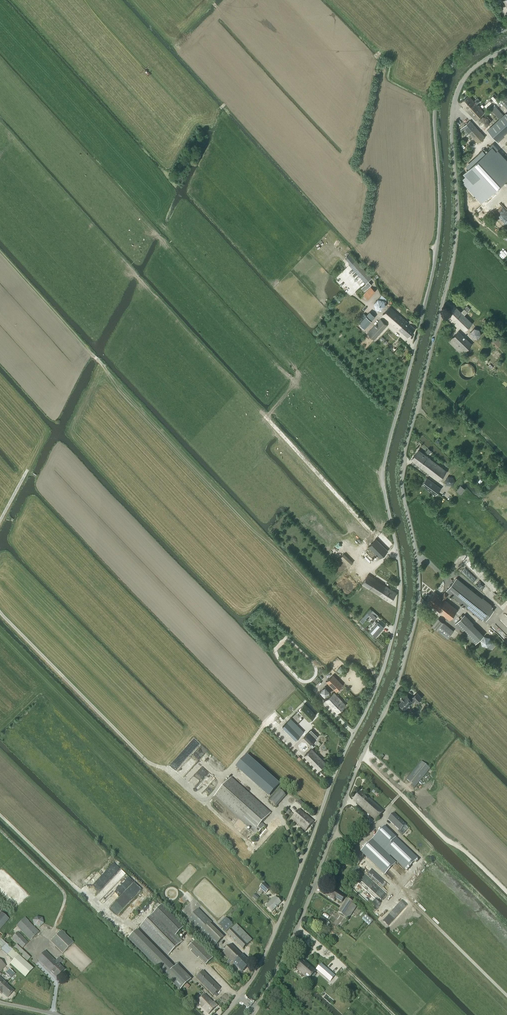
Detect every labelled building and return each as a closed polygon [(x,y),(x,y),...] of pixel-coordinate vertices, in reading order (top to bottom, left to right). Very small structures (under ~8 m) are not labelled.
[(476,104),(480,101),(477,98),(473,101),(468,95),(460,103),(475,120),(483,112),(476,104)] [(494,123),(503,115),(495,105),(485,114),(494,123)] [(487,130),(497,141),(503,135),(506,132),(506,114),(506,113),(487,130)] [(489,124),(489,123),(489,121),(488,120),(487,119),(486,118),(485,118),(483,118),(482,118),(481,119),(480,119),(479,121),(479,122),(479,123),(479,125),(480,126),(481,127),(482,127),(483,128),(485,128),(486,127),(487,126),(488,125),(489,124)] [(485,136),(470,120),(460,129),(467,136),(469,134),(478,143),(485,136)] [(470,167),(492,192),(506,178),(506,169),(499,160),(502,157),(495,150),(492,153),(489,149),(484,154),(481,157),(470,167)] [(372,278),(355,259),(349,265),(366,284),(361,289),(364,292),(371,285),(368,281),(372,278)] [(368,299),(375,291),(370,286),(363,295),(368,299)] [(378,299),(374,303),(376,309),(382,311),(386,306),(384,300),(378,299)] [(454,306),(447,313),(465,330),(472,323),(464,315),(470,309),(467,306),(461,312),(454,306)] [(408,337),(415,328),(410,323),(411,322),(411,323),(414,320),(411,317),(408,320),(409,321),(408,322),(406,320),(390,307),(382,315),(398,329),(408,337)] [(375,317),(370,312),(359,323),(364,328),(375,317)] [(374,340),(387,325),(381,319),(367,333),(374,340)] [(477,339),(481,335),(479,329),(474,328),(470,332),(471,337),(477,339)] [(462,354),(472,344),(458,331),(448,341),(462,354)] [(474,373),(474,371),(474,370),(474,368),(473,367),(472,365),(471,364),(470,364),(468,363),(467,363),(466,363),(464,364),(462,365),(461,366),(460,367),(460,368),(459,370),(459,371),(459,373),(460,374),(460,375),(461,376),(462,377),(464,378),(465,378),(467,379),(468,378),(469,378),(471,378),(472,377),(473,375),(474,374),(474,373)] [(411,460),(439,481),(446,471),(418,450),(411,460)] [(435,495),(441,488),(427,478),(421,485),(435,495)] [(368,546),(369,547),(380,558),(388,551),(376,539),(368,546)] [(349,567),(353,562),(344,554),(340,558),(349,567)] [(362,584),(363,585),(390,602),(396,592),(368,574),(362,584)] [(483,619),(493,607),(456,578),(446,590),(483,619)] [(435,591),(427,602),(449,619),(457,609),(444,599),(448,595),(445,592),(441,597),(435,591)] [(476,643),(484,635),(464,615),(455,623),(476,643)] [(448,638),(454,630),(438,618),(432,625),(448,638)] [(376,636),(384,627),(378,622),(370,631),(376,636)] [(484,636),(480,640),(482,645),(487,647),(491,643),(490,638),(484,636)] [(336,691),(343,685),(333,675),(326,681),(336,691)] [(337,713),(346,705),(334,692),(325,700),(337,713)] [(399,699),(401,701),(399,703),(405,710),(415,700),(417,703),(422,698),(417,692),(412,697),(412,698),(411,699),(407,694),(404,696),(403,695),(399,699)] [(301,713),(309,722),(315,715),(313,713),(314,713),(308,707),(307,707),(305,705),(301,709),(303,711),(301,713)] [(292,719),(283,727),(296,740),(304,732),(292,719)] [(318,737),(310,730),(304,737),(311,744),(318,737)] [(318,770),(326,763),(311,748),(304,756),(318,770)] [(247,755),(237,767),(270,796),(280,785),(247,755)] [(430,769),(421,761),(406,779),(415,787),(430,769)] [(271,813),(231,778),(214,797),(257,835),(265,826),(262,823),(271,813)] [(269,801),(276,807),(285,796),(279,790),(269,801)] [(353,800),(363,809),(376,821),(384,812),(361,791),(353,800)] [(305,832),(314,822),(299,809),(291,819),(305,832)] [(394,813),(388,820),(399,830),(398,831),(402,835),(405,833),(404,832),(408,828),(406,826),(406,825),(394,813)] [(402,866),(413,855),(385,827),(373,838),(402,866)] [(361,851),(363,854),(385,874),(396,863),(372,840),(361,851)] [(266,893),(270,889),(264,883),(259,888),(266,893)] [(341,902),(345,897),(331,889),(327,896),(334,901),(336,898),(341,902)] [(277,907),(281,903),(280,903),(275,897),(272,900),(272,899),(269,902),(270,902),(265,906),(271,912),(275,908),(277,907)] [(338,912),(348,919),(356,907),(352,904),(352,903),(347,899),(338,912)] [(168,955),(182,941),(176,935),(182,928),(161,906),(140,927),(168,955)] [(212,922),(198,909),(187,919),(214,946),(222,938),(209,925),(212,922)] [(1,912),(0,913),(0,929),(9,919),(1,912)] [(218,924),(225,931),(233,924),(226,917),(218,924)] [(322,917),(318,922),(325,927),(329,922),(322,917)] [(30,940),(38,932),(24,918),(16,926),(30,940)] [(242,949),(252,940),(236,924),(227,933),(242,949)] [(63,953),(73,942),(61,930),(50,941),(63,953)] [(173,969),(163,959),(135,931),(128,938),(179,990),(191,979),(177,965),(173,969)] [(12,938),(22,948),(28,943),(18,932),(12,938)] [(1,939),(0,939),(0,946),(2,948),(1,950),(13,961),(10,964),(25,978),(33,969),(6,944),(1,939)] [(196,940),(188,947),(206,965),(213,958),(196,940)] [(242,972),(251,963),(242,955),(231,944),(223,953),(229,958),(228,959),(228,960),(226,962),(232,967),(234,965),(242,972)] [(37,959),(50,972),(56,978),(64,970),(59,964),(62,960),(59,957),(55,961),(45,951),(37,959)] [(298,956),(291,964),(305,976),(307,973),(311,976),(315,971),(305,963),(303,965),(300,963),(303,960),(298,956)] [(321,963),(317,968),(317,969),(326,977),(331,972),(321,963)] [(203,971),(195,978),(213,995),(220,988),(203,971)] [(8,997),(14,991),(7,985),(7,984),(0,977),(0,993),(1,994),(2,993),(8,997)] [(209,1014),(217,1005),(214,1002),(213,1002),(205,994),(197,1002),(209,1014)]
